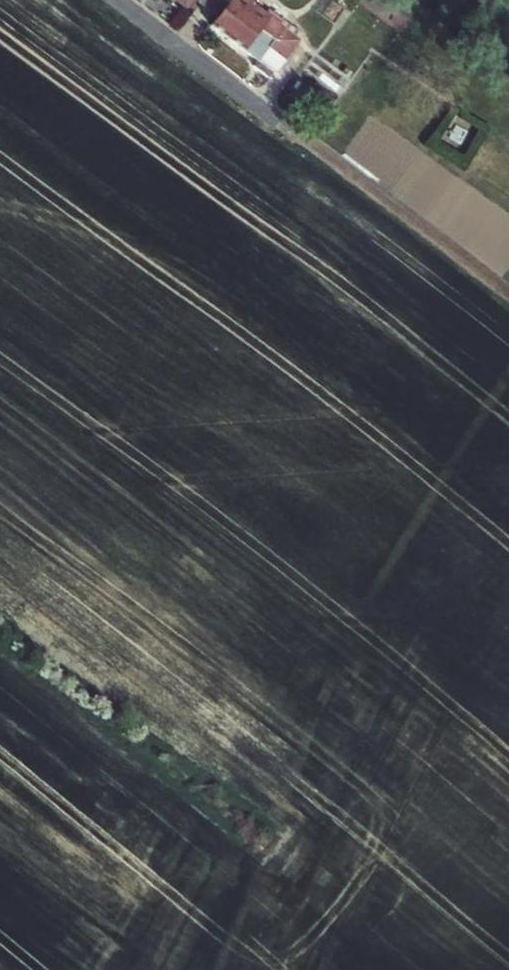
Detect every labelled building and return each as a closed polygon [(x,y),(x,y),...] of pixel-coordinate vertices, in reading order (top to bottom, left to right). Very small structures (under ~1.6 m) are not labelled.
[(219,14),(211,25),(257,60),(253,65),(268,77),(272,71),(273,72),(297,40),(250,7),(256,0),(200,0),(219,14)] [(250,7),(297,40),(305,30),(264,0),(256,0),(250,7)]
